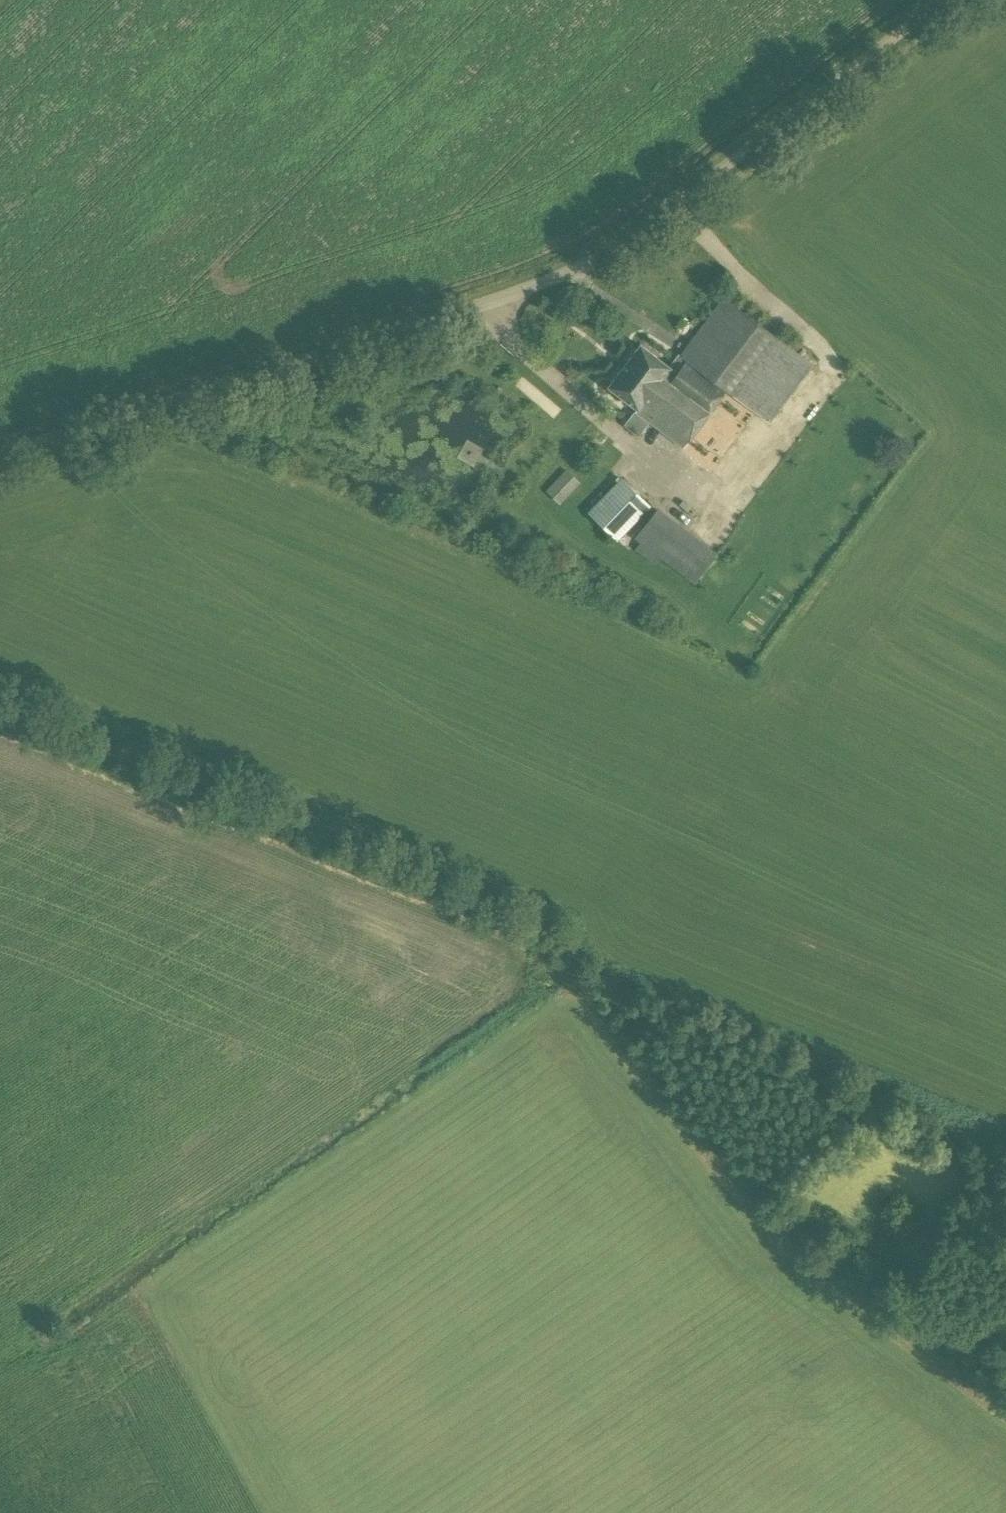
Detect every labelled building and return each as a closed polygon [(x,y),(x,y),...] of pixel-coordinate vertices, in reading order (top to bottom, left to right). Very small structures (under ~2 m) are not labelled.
[(639,344),(607,386),(637,408),(635,411),(648,421),(683,447),(727,391),(768,423),(813,363),(806,358),(789,345),(722,295),(686,344),(679,353),(669,366),(639,344)] [(909,441),(916,433),(903,422),(896,430),(909,441)] [(560,503),(579,482),(566,468),(546,490),(560,503)] [(588,513),(583,518),(606,539),(611,534),(618,540),(651,505),(620,475),(587,512),(588,513)] [(657,507),(633,538),(694,583),(717,551),(657,507)]
